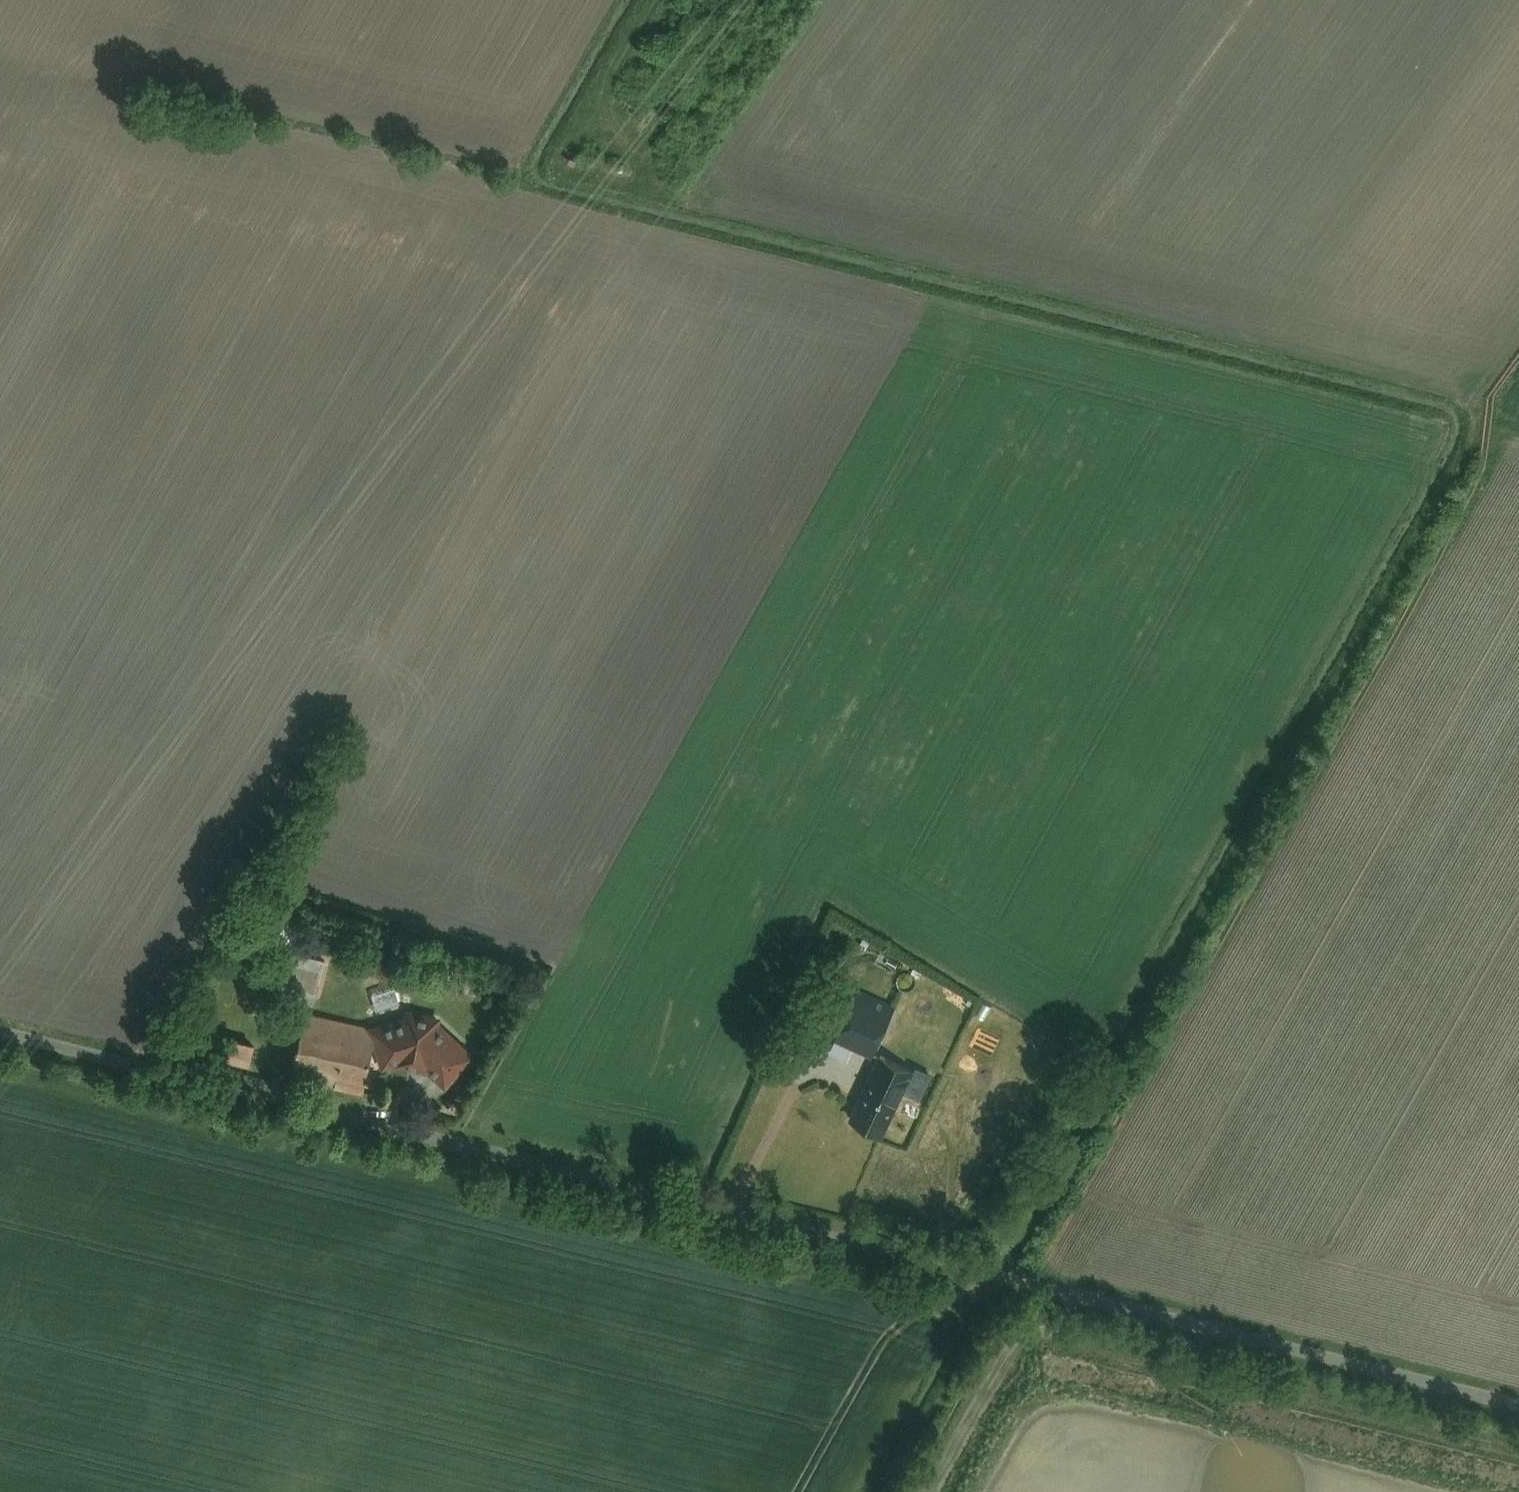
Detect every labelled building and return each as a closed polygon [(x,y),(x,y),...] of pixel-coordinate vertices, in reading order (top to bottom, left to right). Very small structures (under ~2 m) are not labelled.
[(322,992),(327,954),(286,949),(282,988),(322,992)] [(861,985),(838,1036),(878,1054),(901,1004),(861,985)] [(424,1007),(375,1024),(384,1057),(410,1049),(426,1056),(449,1080),(474,1049),(424,1007)] [(375,1024),(310,1011),(296,1077),(361,1090),(375,1024)] [(254,1045),(202,1029),(195,1052),(247,1068),(254,1045)] [(887,1050),(857,1120),(885,1132),(915,1062),(887,1050)]
